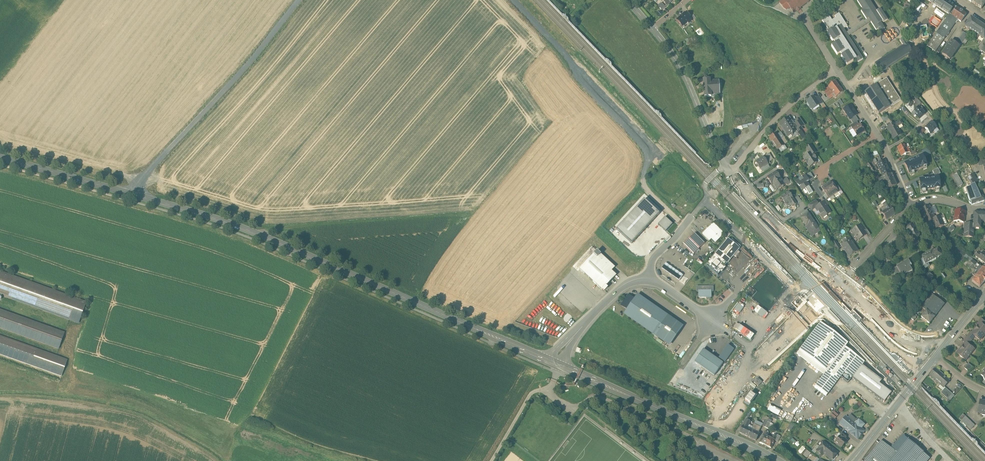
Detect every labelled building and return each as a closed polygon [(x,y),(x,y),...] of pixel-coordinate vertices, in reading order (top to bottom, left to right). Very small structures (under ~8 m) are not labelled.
[(779,3),(783,8),(786,10),(790,7),(793,12),(809,1),(808,0),(783,0),(779,3)] [(867,19),(870,17),(872,21),(871,22),(876,30),(878,29),(880,32),(885,29),(881,22),(882,21),(883,22),(888,20),(880,9),(876,11),(869,0),(857,0),(862,7),(864,9),(861,11),(867,19)] [(945,0),(928,0),(949,14),(954,6),(945,0)] [(983,0),(972,0),(971,2),(982,8),(984,4),(984,1),(983,0)] [(908,2),(907,2),(904,8),(908,11),(912,5),(908,2)] [(966,14),(957,8),(951,15),(957,20),(961,22),(966,14)] [(691,21),(684,13),(675,20),(681,27),(686,23),(688,24),(691,21)] [(863,59),(848,36),(846,32),(844,29),(847,26),(839,13),(835,16),(836,18),(832,20),(829,16),(822,20),(829,31),(827,32),(833,41),(834,41),(835,43),(831,46),(837,55),(840,53),(842,56),(841,56),(847,65),(853,61),(853,60),(856,59),(858,62),(863,59)] [(949,14),(936,34),(944,39),(957,20),(951,15),(949,14)] [(867,19),(846,32),(848,36),(871,22),(872,21),(870,17),(867,19)] [(970,17),(964,26),(984,39),(984,38),(984,27),(970,17)] [(963,32),(957,42),(961,45),(968,35),(963,32)] [(936,34),(927,46),(935,51),(944,39),(936,34)] [(903,46),(882,59),(875,64),(881,73),(888,68),(911,52),(904,38),(900,40),(903,46)] [(959,46),(952,41),(942,55),(950,60),(959,46)] [(887,78),(864,92),(878,114),(890,107),(890,108),(892,107),(891,106),(901,100),(887,78)] [(711,79),(703,79),(704,97),(711,97),(711,95),(720,94),(719,80),(711,81),(711,79)] [(843,92),(835,81),(829,87),(833,93),(836,97),(843,92)] [(829,87),(823,91),(828,97),(829,99),(833,96),(831,94),(833,93),(829,87)] [(819,96),(816,98),(815,98),(813,97),(807,101),(810,105),(809,107),(810,109),(812,109),(823,102),(819,96)] [(917,100),(913,104),(916,108),(921,103),(917,100)] [(850,105),(844,109),(850,119),(856,116),(857,115),(850,105)] [(925,114),(919,107),(912,113),(914,115),(915,114),(919,119),(925,114)] [(907,121),(912,118),(908,111),(903,114),(907,121)] [(856,116),(850,119),(853,124),(850,126),(857,121),(858,120),(856,116)] [(797,130),(789,118),(780,124),(787,136),(787,135),(790,133),(791,134),(797,130)] [(889,118),(885,122),(888,128),(893,125),(889,118)] [(804,125),(799,119),(795,121),(797,124),(797,123),(800,128),(804,125)] [(932,122),(925,128),(930,133),(936,127),(932,122)] [(859,125),(852,129),(857,136),(864,131),(860,124),(859,125)] [(896,127),(894,124),(893,125),(888,128),(894,139),(901,135),(896,127)] [(785,145),(776,133),(769,138),(777,150),(785,145)] [(816,152),(811,145),(806,148),(809,153),(811,152),(812,154),(816,152)] [(908,147),(906,148),(904,145),(897,148),(901,156),(910,152),(908,147)] [(812,154),(811,152),(809,153),(803,158),(805,161),(807,164),(809,167),(817,162),(815,159),(816,158),(814,155),(813,155),(812,154)] [(769,153),(763,157),(767,163),(773,159),(769,153)] [(878,155),(872,158),(875,165),(877,164),(881,162),(878,155)] [(905,163),(909,173),(926,165),(922,156),(905,163)] [(763,157),(755,162),(760,169),(765,166),(765,167),(768,165),(767,163),(763,157)] [(891,172),(885,160),(881,162),(877,164),(882,176),(891,172)] [(870,162),(865,166),(871,174),(875,171),(875,172),(876,172),(876,171),(870,162)] [(972,172),(968,166),(964,169),(968,175),(964,177),(968,184),(969,183),(970,186),(963,190),(965,195),(967,194),(967,193),(977,190),(973,182),(977,180),(972,172)] [(782,181),(776,172),(767,178),(772,185),(772,184),(776,190),(785,185),(782,181)] [(891,173),(880,178),(883,183),(886,190),(896,185),(891,173)] [(961,181),(957,173),(952,176),(956,184),(960,182),(961,181)] [(805,176),(796,181),(799,187),(809,181),(805,176)] [(919,179),(920,191),(941,189),(939,176),(919,179)] [(835,187),(831,181),(826,184),(833,195),(838,192),(835,187)] [(833,195),(826,184),(821,187),(826,194),(828,198),(833,195)] [(970,201),(980,197),(977,190),(967,193),(967,194),(970,201)] [(793,199),(788,192),(781,197),(785,204),(789,201),(790,203),(790,205),(791,206),(792,206),(796,204),(796,203),(793,199)] [(980,197),(970,201),(969,201),(970,203),(971,203),(971,205),(984,201),(983,196),(980,197)] [(659,214),(644,200),(617,229),(632,243),(659,214)] [(819,205),(815,200),(808,205),(812,210),(816,207),(819,205)] [(831,212),(824,202),(819,205),(816,207),(823,218),(831,212)] [(890,207),(887,202),(886,203),(884,205),(880,208),(883,212),(882,212),(886,220),(895,214),(890,207)] [(935,218),(929,206),(920,210),(926,223),(931,221),(933,225),(926,229),(929,235),(936,231),(937,231),(935,228),(944,224),(940,216),(935,218)] [(965,211),(955,210),(954,221),(963,222),(965,211)] [(974,212),(974,220),(973,220),(973,224),(973,227),(980,228),(981,221),(984,221),(984,213),(974,212)] [(820,231),(808,213),(803,216),(800,218),(806,226),(805,227),(812,236),(820,231)] [(665,217),(658,225),(666,232),(672,224),(665,217)] [(713,223),(705,232),(711,238),(715,242),(724,234),(713,223)] [(787,245),(767,224),(763,228),(783,249),(787,245)] [(973,224),(965,224),(964,236),(973,237),(973,227),(973,224)] [(864,231),(860,225),(852,230),(857,236),(856,237),(858,240),(866,235),(866,234),(864,231)] [(915,229),(914,226),(913,226),(911,225),(910,225),(907,227),(907,228),(906,230),(905,231),(906,231),(907,233),(909,237),(910,239),(911,240),(914,240),(917,239),(918,239),(918,238),(919,236),(919,235),(919,234),(919,235),(917,232),(918,232),(915,229)] [(711,238),(705,232),(703,234),(709,241),(711,238)] [(695,233),(689,239),(688,239),(686,241),(687,241),(684,244),(694,254),(705,243),(695,233)] [(936,234),(928,238),(931,244),(939,240),(936,234)] [(740,248),(728,239),(715,254),(727,264),(740,248)] [(858,251),(850,239),(841,245),(849,256),(858,251)] [(958,248),(956,250),(963,256),(965,258),(967,259),(969,261),(972,264),(975,266),(978,268),(975,272),(974,272),(972,274),(975,277),(972,281),(980,287),(984,281),(984,270),(982,268),(972,259),(969,257),(958,248)] [(932,251),(927,253),(926,251),(924,253),(925,255),(921,257),(925,265),(936,259),(936,258),(940,256),(939,254),(940,253),(939,251),(937,252),(936,249),(932,252),(932,251)] [(611,271),(597,258),(601,254),(597,251),(594,254),(580,269),(602,290),(603,289),(604,291),(607,287),(606,286),(616,275),(611,271)] [(601,254),(597,258),(611,271),(615,267),(601,254)] [(908,261),(896,267),(899,273),(901,276),(912,270),(910,267),(911,266),(908,261)] [(0,272),(0,273),(0,295),(69,319),(79,323),(86,303),(0,272)] [(713,287),(697,287),(697,291),(699,291),(699,297),(707,297),(707,299),(710,299),(709,297),(711,297),(711,291),(713,291),(713,287)] [(931,294),(921,307),(926,311),(926,310),(936,298),(931,294)] [(621,305),(628,310),(635,300),(628,295),(621,305)] [(628,310),(625,313),(670,344),(681,328),(637,297),(635,300),(628,310)] [(936,298),(926,310),(934,317),(944,304),(936,298)] [(752,309),(757,304),(753,300),(748,305),(752,309)] [(739,303),(734,311),(739,315),(744,306),(739,303)] [(0,310),(0,328),(58,349),(64,333),(0,310)] [(934,317),(926,310),(926,311),(921,317),(929,323),(934,317)] [(537,327),(550,333),(552,327),(539,322),(537,327)] [(752,340),(756,334),(737,322),(734,327),(752,340)] [(848,343),(820,322),(800,349),(799,350),(826,371),(814,387),(824,394),(826,396),(840,377),(844,372),(852,378),(862,365),(863,364),(864,362),(845,347),(848,343)] [(980,322),(979,323),(976,328),(984,335),(984,334),(984,327),(983,325),(980,322)] [(984,335),(976,328),(972,333),(971,333),(975,336),(980,340),(984,335)] [(67,361),(56,357),(0,336),(0,354),(61,376),(67,361)] [(968,344),(965,342),(965,343),(961,348),(970,354),(974,349),(968,344)] [(725,343),(716,355),(725,361),(733,349),(725,343)] [(970,354),(961,348),(957,353),(965,360),(970,354)] [(723,363),(703,349),(694,362),(714,376),(723,363)] [(823,375),(826,371),(799,350),(796,354),(823,375)] [(737,363),(741,358),(736,354),(732,359),(737,363)] [(968,363),(964,368),(969,372),(974,368),(968,363)] [(882,380),(862,365),(852,378),(884,402),(891,392),(879,384),(882,380)] [(936,367),(929,375),(944,387),(950,379),(936,367)] [(885,368),(882,371),(884,373),(885,372),(886,373),(885,374),(887,376),(888,375),(889,376),(888,377),(891,379),(893,377),(890,374),(890,375),(889,374),(890,373),(887,371),(887,372),(886,371),(887,371),(885,368)] [(952,394),(945,388),(941,393),(948,399),(952,394)] [(752,391),(746,400),(753,404),(758,396),(752,391)] [(979,401),(977,413),(984,415),(984,402),(979,401)] [(779,415),(782,409),(771,404),(768,410),(779,415)] [(856,419),(850,414),(848,417),(856,424),(860,421),(857,418),(856,419)] [(975,425),(965,416),(961,420),(971,430),(975,425)] [(848,417),(847,417),(840,424),(849,432),(848,433),(852,436),(858,430),(864,435),(869,429),(860,421),(856,424),(848,417)] [(761,427),(754,424),(752,428),(754,429),(753,431),(758,433),(761,427)] [(747,428),(742,426),(739,433),(748,437),(752,428),(750,427),(749,429),(747,428)] [(758,433),(753,431),(754,429),(752,428),(748,437),(756,441),(759,434),(758,433)] [(842,434),(835,443),(842,449),(848,442),(845,439),(846,438),(842,434)] [(763,435),(759,443),(765,445),(769,437),(767,437),(763,435)] [(891,448),(881,440),(865,460),(916,460),(923,453),(903,436),(891,448)] [(775,440),(769,437),(765,445),(771,448),(775,440)] [(826,445),(823,443),(816,451),(821,455),(823,453),(831,460),(837,453),(832,449),(826,445)] [(916,460),(927,460),(930,458),(923,453),(916,460)]
